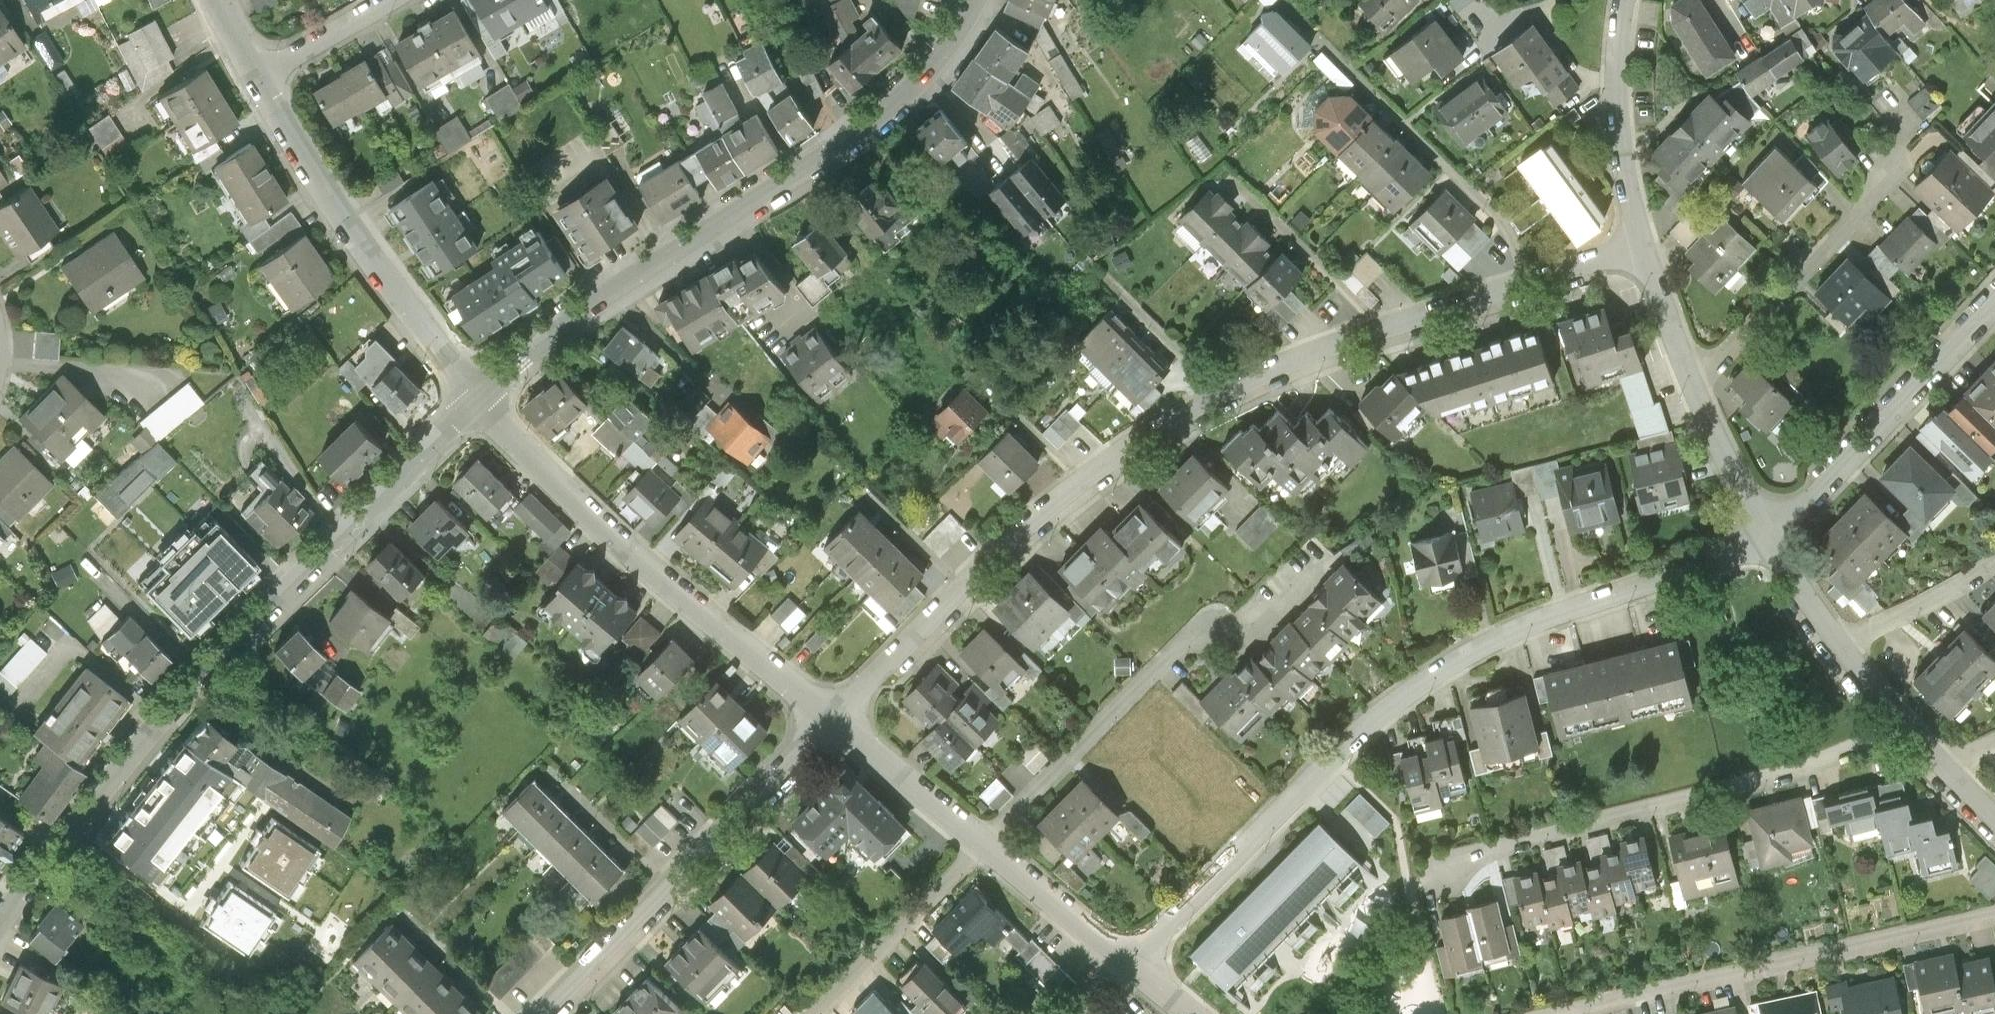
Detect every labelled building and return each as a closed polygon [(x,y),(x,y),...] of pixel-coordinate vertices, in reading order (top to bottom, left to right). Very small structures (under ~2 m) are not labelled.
[(35,21),(73,1),(80,15),(97,7),(94,0),(24,0),(35,21)] [(258,14),(279,3),(277,0),(251,0),(258,14)] [(480,2),(497,32),(525,16),(531,27),(556,12),(549,0),(478,0),(480,2)] [(556,12),(564,7),(560,0),(549,0),(556,12)] [(841,47),(853,37),(834,0),(831,0),(820,5),(832,29),(829,33),(841,47)] [(853,37),(861,30),(852,12),(859,8),(855,0),(834,0),(853,37)] [(913,20),(921,0),(898,0),(913,20)] [(1005,3),(1042,21),(1052,0),(1006,0),(1005,3)] [(1369,10),(1366,13),(1382,30),(1414,0),(1360,0),(1369,10)] [(1667,0),(1667,18),(1703,71),(1734,51),(1701,0),(1668,0),(1667,0)] [(1735,19),(1723,0),(1710,0),(1726,25),(1735,19)] [(1753,10),(1768,0),(1747,0),(1753,10)] [(1786,0),(1768,0),(1778,14),(1774,17),(1780,25),(1796,14),(1793,10),(1786,0)] [(1793,10),(1811,0),(1786,0),(1793,10)] [(1883,32),(1902,18),(1913,32),(1926,22),(1909,0),(1861,0),(1867,11),(1883,32)] [(1959,12),(1975,2),(1978,0),(1951,0),(1959,12)] [(1975,2),(1980,11),(1994,1),(1994,0),(1978,0),(1975,2)] [(497,32),(480,2),(469,9),(496,56),(507,49),(497,32)] [(419,23),(397,35),(427,88),(483,56),(453,4),(432,16),(429,12),(417,19),(419,23)] [(853,37),(880,68),(905,46),(871,7),(862,15),(869,23),(861,30),(853,37)] [(24,45),(0,9),(0,60),(24,45)] [(1311,47),(1274,9),(1261,14),(1264,20),(1249,35),(1286,72),(1311,47)] [(1883,32),(1867,11),(1828,41),(1849,67),(1852,64),(1863,77),(1897,50),(1890,41),(1883,32)] [(175,55),(155,16),(127,31),(131,38),(120,44),(143,88),(176,71),(169,58),(175,55)] [(1436,19),(1394,51),(1415,79),(1435,63),(1443,73),(1465,56),(1436,19)] [(1533,21),(1493,51),(1518,83),(1535,70),(1546,86),(1569,70),(1533,21)] [(1049,58),(1061,50),(1045,23),(1033,31),(1049,58)] [(1787,32),(1801,55),(1815,46),(1808,35),(1801,24),(1787,32)] [(977,54),(1010,77),(1029,50),(996,27),(977,54)] [(1819,28),(1808,35),(1815,46),(1826,39),(1819,28)] [(61,61),(43,30),(31,37),(49,68),(61,61)] [(1210,39),(1201,30),(1192,39),(1201,48),(1210,39)] [(1787,32),(1760,50),(1774,72),(1784,66),(1801,55),(1787,32)] [(1890,41),(1897,50),(1899,52),(1908,45),(1899,34),(1890,41)] [(748,53),(736,60),(752,89),(759,91),(766,104),(777,96),(769,83),(784,75),(763,35),(744,46),(748,53)] [(826,61),(852,91),(880,68),(853,37),(841,47),(826,61)] [(338,65),(341,69),(363,107),(374,101),(380,110),(395,102),(372,62),(365,50),(338,65)] [(1061,50),(1049,58),(1074,97),(1085,90),(1061,50)] [(1774,72),(1760,50),(1733,67),(1747,89),(1762,80),(1774,72)] [(1342,66),(1328,52),(1316,63),(1331,77),(1342,66)] [(954,86),(1010,125),(1033,93),(1015,81),(1010,77),(977,54),(954,86)] [(372,62),(395,102),(405,96),(385,62),(382,56),(372,62)] [(394,56),(385,62),(405,96),(414,90),(394,56)] [(1371,59),(1364,66),(1371,73),(1378,66),(1371,59)] [(221,94),(204,66),(155,97),(172,124),(221,94)] [(812,66),(800,72),(813,97),(825,91),(812,66)] [(1774,72),(1762,80),(1770,91),(1791,77),(1784,66),(1774,72)] [(134,86),(125,69),(116,73),(125,91),(134,86)] [(341,69),(313,85),(336,123),(363,107),(341,69)] [(1023,70),(1015,81),(1033,93),(1040,82),(1023,70)] [(1458,87),(1486,127),(1510,109),(1482,70),(1458,87)] [(1569,70),(1546,86),(1558,102),(1581,87),(1569,70)] [(724,128),(741,118),(739,106),(722,76),(703,86),(707,95),(724,128)] [(486,94),(501,119),(524,105),(509,81),(486,94)] [(1727,93),(1750,116),(1761,105),(1738,82),(1727,93)] [(1707,85),(1677,116),(1715,152),(1750,116),(1727,93),(1722,89),(1717,95),(1707,85)] [(1940,104),(1925,85),(1907,100),(1922,118),(1940,104)] [(1317,125),(1339,149),(1376,111),(1354,87),(1331,87),(1316,103),(1317,125)] [(1458,87),(1434,106),(1463,145),(1486,127),(1458,87)] [(766,104),(791,140),(814,125),(789,88),(777,96),(766,104)] [(221,94),(172,124),(189,151),(213,137),(238,121),(221,94)] [(711,120),(718,132),(724,128),(707,95),(695,102),(703,119),(711,120)] [(1962,132),(1987,154),(1994,163),(1994,97),(1962,132)] [(969,130),(943,98),(916,120),(943,153),(954,144),(961,152),(969,146),(961,137),(969,130)] [(1203,105),(1209,114),(1216,109),(1210,100),(1203,105)] [(416,101),(407,106),(417,124),(426,119),(416,101)] [(1051,103),(1032,115),(1043,134),(1062,122),(1051,103)] [(724,128),(749,168),(780,149),(756,109),(741,118),(724,128)] [(1339,149),(1362,171),(1398,132),(1376,111),(1339,149)] [(458,113),(434,127),(448,150),(471,136),(458,113)] [(1824,113),(1802,129),(1835,172),(1857,156),(1845,141),(1831,122),(1824,113)] [(121,134),(108,114),(89,126),(101,146),(121,134)] [(1659,156),(1653,162),(1661,170),(1676,185),(1680,188),(1715,152),(1677,116),(1648,145),(1659,156)] [(1831,122),(1845,141),(1854,134),(1851,131),(1839,116),(1831,122)] [(592,130),(607,154),(626,142),(611,118),(592,130)] [(1109,123),(1097,130),(1107,146),(1119,139),(1109,123)] [(1861,123),(1851,131),(1854,134),(1858,140),(1868,133),(1861,123)] [(718,132),(696,145),(711,169),(720,185),(749,168),(724,128),(718,132)] [(1213,152),(1199,132),(1189,139),(1203,159),(1213,152)] [(1398,132),(1362,171),(1378,187),(1414,148),(1398,132)] [(1511,216),(1516,224),(1590,169),(1586,164),(1580,168),(1556,137),(1550,142),(1546,136),(1520,155),(1546,190),(1511,216)] [(213,137),(189,151),(195,160),(198,158),(218,145),(213,137)] [(1772,140),(1755,158),(1796,196),(1813,179),(1810,175),(1793,160),(1772,140)] [(212,165),(229,193),(267,169),(250,141),(225,156),(212,165)] [(212,165),(225,156),(218,145),(198,158),(204,169),(212,165)] [(693,180),(711,169),(696,145),(678,156),(693,180)] [(1954,153),(1988,186),(1994,179),(1994,178),(1978,162),(1961,146),(1954,153)] [(1947,147),(1911,187),(1932,205),(1954,228),(1992,189),(1988,186),(1954,153),(1947,147)] [(1378,187),(1397,205),(1434,167),(1414,148),(1378,187)] [(1802,150),(1793,160),(1810,175),(1817,168),(1802,150)] [(1115,158),(1121,168),(1129,163),(1124,153),(1115,158)] [(1987,154),(1978,162),(1994,178),(1994,163),(1987,154)] [(639,179),(663,220),(703,196),(693,180),(678,156),(639,179)] [(1029,157),(1008,175),(1047,219),(1068,200),(1029,157)] [(1779,214),(1796,196),(1755,158),(1738,176),(1779,214)] [(982,182),(967,163),(957,172),(972,190),(982,182)] [(399,168),(378,181),(383,191),(405,178),(399,168)] [(284,197),(267,169),(229,193),(246,221),(261,211),(284,197)] [(1556,205),(1582,239),(1608,220),(1604,215),(1611,210),(1589,181),(1595,176),(1590,169),(1516,224),(1522,231),(1556,205)] [(1676,185),(1661,170),(1654,178),(1669,193),(1676,185)] [(589,259),(639,225),(604,172),(553,205),(589,259)] [(1743,185),(1730,173),(1714,189),(1720,195),(1725,190),(1731,196),(1743,185)] [(1026,237),(1047,219),(1008,175),(987,193),(1026,237)] [(842,197),(873,237),(896,218),(901,224),(919,209),(906,193),(900,197),(885,178),(875,186),(868,176),(842,197)] [(434,181),(392,208),(436,275),(479,248),(434,181)] [(1448,184),(1410,222),(1440,253),(1457,236),(1475,219),(1479,215),(1448,184)] [(29,185),(6,200),(0,204),(0,229),(16,253),(44,234),(64,221),(48,197),(41,202),(29,185)] [(1676,185),(1669,193),(1662,199),(1680,219),(1684,214),(1695,203),(1680,188),(1676,185)] [(1181,214),(1206,240),(1235,211),(1231,207),(1236,202),(1220,186),(1215,191),(1209,186),(1181,214)] [(1702,195),(1716,208),(1733,225),(1741,216),(1720,195),(1714,189),(1711,186),(1702,195)] [(1918,205),(1909,214),(1931,235),(1940,226),(1926,212),(1918,205)] [(1954,228),(1932,205),(1926,212),(1940,226),(1948,234),(1954,228)] [(1716,208),(1697,228),(1700,229),(1737,265),(1756,246),(1733,225),(1716,208)] [(291,210),(269,224),(248,239),(255,251),(277,236),(282,243),(303,229),(291,210)] [(1304,210),(1295,219),(1303,228),(1312,218),(1304,210)] [(269,224),(261,211),(246,221),(238,226),(248,239),(269,224)] [(1206,240),(1226,259),(1261,224),(1250,213),(1244,220),(1235,211),(1206,240)] [(1909,214),(1907,212),(1877,242),(1899,264),(1906,271),(1936,240),(1931,235),(1909,214)] [(824,213),(794,237),(817,265),(829,281),(842,270),(833,258),(849,245),(824,213)] [(1670,228),(1686,244),(1700,229),(1697,228),(1684,214),(1680,219),(1670,228)] [(1492,237),(1475,219),(1457,236),(1474,254),(1492,237)] [(1247,281),(1276,252),(1267,243),(1274,236),(1261,224),(1226,259),(1247,281)] [(258,261),(274,283),(319,251),(303,229),(282,243),(258,261)] [(1713,290),(1737,265),(1700,229),(1686,244),(1682,248),(1690,255),(1684,262),(1713,290)] [(143,275),(111,230),(59,266),(90,311),(143,275)] [(479,338),(538,300),(534,294),(567,272),(567,271),(547,241),(540,230),(495,260),(498,266),(447,301),(460,321),(465,318),(479,338)] [(44,234),(16,253),(24,265),(52,247),(44,234)] [(557,235),(547,241),(567,271),(577,264),(557,235)] [(1875,264),(1887,276),(1899,264),(1877,242),(1865,255),(1875,264)] [(1247,281),(1271,305),(1290,286),(1307,270),(1283,246),(1276,252),(1247,281)] [(709,266),(739,316),(786,291),(787,285),(756,247),(740,256),(737,251),(709,266)] [(1128,249),(1114,256),(1121,270),(1135,262),(1128,249)] [(336,274),(319,251),(274,283),(291,306),(336,274)] [(1367,251),(1341,276),(1358,293),(1384,268),(1367,251)] [(1867,272),(1845,251),(1811,286),(1832,306),(1845,318),(1862,300),(1873,311),(1889,294),(1867,272)] [(1867,272),(1889,294),(1898,286),(1887,276),(1875,264),(1867,272)] [(833,285),(829,281),(817,265),(797,281),(813,301),(833,285)] [(693,343),(739,316),(709,266),(654,298),(666,318),(675,313),(693,343)] [(1453,267),(1446,274),(1455,283),(1462,276),(1453,267)] [(1271,305),(1265,311),(1279,326),(1281,327),(1307,303),(1290,286),(1271,305)] [(227,316),(219,300),(203,307),(211,324),(227,316)] [(1604,303),(1558,318),(1570,354),(1578,351),(1588,381),(1620,370),(1643,363),(1630,323),(1613,329),(1604,303)] [(1113,304),(1078,339),(1098,359),(1133,324),(1113,304)] [(1845,318),(1832,306),(1823,315),(1841,332),(1850,323),(1845,318)] [(1279,326),(1265,311),(1253,322),(1268,337),(1279,326)] [(781,349),(820,400),(855,372),(816,322),(781,349)] [(621,324),(604,344),(651,384),(660,374),(648,363),(656,354),(621,324)] [(1133,324),(1098,359),(1120,380),(1154,344),(1133,324)] [(1477,345),(1494,399),(1556,378),(1540,325),(1477,345)] [(60,332),(34,330),(32,355),(58,356),(60,332)] [(374,382),(397,360),(400,358),(377,332),(373,337),(369,334),(339,364),(341,368),(357,388),(361,393),(374,382)] [(1154,344),(1120,380),(1138,399),(1143,394),(1158,379),(1173,364),(1154,344)] [(1455,412),(1494,399),(1477,345),(1402,369),(1432,403),(1437,408),(1451,403),(1455,412)] [(1959,387),(1994,422),(1994,350),(1959,387)] [(1742,392),(1735,399),(1762,425),(1790,396),(1747,355),(1726,376),(1742,392)] [(374,382),(399,410),(423,388),(397,360),(374,382)] [(1643,363),(1620,370),(1641,435),(1670,426),(1661,398),(1655,400),(1643,363)] [(1432,403),(1402,369),(1397,364),(1385,377),(1379,378),(1359,398),(1364,403),(1381,420),(1398,436),(1432,403)] [(524,401),(557,439),(573,426),(566,418),(583,402),(590,397),(564,367),(524,401)] [(357,388),(341,368),(333,374),(349,394),(357,388)] [(27,426),(58,458),(104,413),(82,391),(61,370),(37,393),(15,415),(27,426)] [(244,380),(260,404),(267,400),(251,376),(244,380)] [(304,396),(310,403),(327,386),(321,379),(304,396)] [(1166,387),(1158,379),(1143,394),(1151,402),(1166,387)] [(990,404),(966,380),(928,418),(945,435),(954,427),(961,434),(990,404)] [(149,444),(155,439),(202,400),(186,381),(133,424),(149,444)] [(317,449),(345,479),(383,442),(327,386),(310,403),(336,430),(317,449)] [(1994,438),(1994,422),(1959,387),(1943,403),(1987,446),(1994,438)] [(627,391),(608,411),(636,437),(641,431),(655,416),(627,391)] [(592,395),(590,397),(583,402),(601,419),(608,411),(592,395)] [(267,400),(260,404),(267,416),(279,408),(272,397),(267,400)] [(719,411),(707,425),(711,428),(749,460),(771,434),(750,417),(729,399),(719,411)] [(707,425),(719,411),(707,401),(688,423),(704,437),(711,428),(707,425)] [(1244,421),(1222,444),(1270,491),(1283,477),(1297,491),(1316,472),(1322,477),(1334,466),(1340,472),(1369,443),(1331,407),(1322,416),(1312,406),(1300,419),(1282,402),(1265,420),(1258,413),(1247,424),(1244,421)] [(1372,430),(1381,420),(1364,403),(1355,413),(1372,430)] [(1964,470),(1987,446),(1943,403),(1920,427),(1964,470)] [(1067,406),(1044,431),(1059,446),(1083,421),(1073,411),(1067,406)] [(750,417),(771,434),(773,437),(780,429),(756,409),(750,417)] [(636,437),(608,411),(601,419),(590,431),(618,456),(623,451),(636,437)] [(1639,451),(1678,439),(1673,425),(1670,426),(1641,435),(1635,437),(1639,451)] [(995,474),(1026,442),(1009,426),(979,458),(995,474)] [(685,459),(656,431),(649,438),(641,431),(636,437),(657,457),(681,480),(687,475),(678,467),(685,459)] [(644,472),(649,466),(657,457),(636,437),(623,451),(644,472)] [(191,476),(155,439),(149,444),(91,494),(125,526),(138,513),(145,520),(191,476)] [(1636,482),(1682,469),(1681,464),(1685,463),(1678,439),(1639,451),(1628,454),(1636,482)] [(1945,476),(1908,439),(1877,470),(1910,503),(1924,516),(1948,492),(1955,485),(1945,476)] [(0,454),(0,502),(15,518),(52,482),(12,442),(0,454)] [(1026,442),(995,474),(1011,489),(1042,458),(1026,442)] [(1195,446),(1159,483),(1196,519),(1232,483),(1195,446)] [(478,455),(453,479),(488,515),(513,490),(478,455)] [(241,514),(279,479),(259,457),(244,471),(259,487),(236,508),(241,514)] [(1565,492),(1558,465),(1557,459),(1535,464),(1541,490),(1543,497),(1565,492)] [(1575,530),(1623,518),(1608,459),(1577,466),(1575,461),(1558,465),(1565,492),(1575,530)] [(1513,470),(1515,479),(1519,496),(1541,490),(1535,464),(1513,470)] [(644,472),(622,496),(653,524),(670,506),(680,494),(674,490),(649,466),(644,472)] [(1682,469),(1636,482),(1637,487),(1632,488),(1639,516),(1691,501),(1682,469)] [(1955,485),(1948,492),(1957,501),(1967,502),(1975,493),(1951,469),(1945,476),(1955,485)] [(698,512),(711,498),(722,486),(713,478),(697,495),(689,505),(698,512)] [(273,547),(311,512),(297,497),(301,493),(291,483),(287,487),(279,479),(241,514),(273,547)] [(1515,479),(1470,490),(1483,540),(1527,529),(1519,496),(1515,479)] [(680,494),(670,506),(680,515),(689,505),(697,495),(681,480),(674,490),(680,494)] [(1895,518),(1862,486),(1837,512),(1881,555),(1906,529),(1895,518)] [(562,520),(531,490),(514,507),(546,537),(562,520)] [(435,493),(406,521),(438,554),(453,539),(457,542),(470,529),(435,493)] [(769,494),(764,500),(772,506),(777,500),(769,494)] [(1111,526),(1151,567),(1166,553),(1172,559),(1188,544),(1166,521),(1149,504),(1142,496),(1111,526)] [(677,538),(707,563),(741,524),(711,498),(698,512),(677,538)] [(1155,498),(1149,504),(1166,521),(1173,515),(1155,498)] [(1263,501),(1236,529),(1256,548),(1282,520),(1263,501)] [(6,526),(15,518),(0,502),(0,520),(6,526)] [(1924,516),(1910,503),(1895,518),(1906,529),(1914,537),(1929,522),(1924,516)] [(878,520),(861,504),(825,541),(842,557),(878,520)] [(954,507),(923,538),(941,555),(972,524),(954,507)] [(121,590),(175,642),(253,562),(199,510),(121,590)] [(801,520),(791,511),(782,521),(793,530),(801,520)] [(1856,581),(1881,555),(1837,512),(1812,538),(1839,563),(1856,581)] [(1111,526),(1103,518),(1059,562),(1075,579),(1101,605),(1108,612),(1124,595),(1120,591),(1133,578),(1136,581),(1151,567),(1111,526)] [(911,525),(918,532),(924,526),(917,519),(911,525)] [(1,537),(9,529),(6,526),(0,520),(0,535),(1,537)] [(562,520),(546,537),(539,544),(549,554),(560,543),(573,530),(562,520)] [(878,520),(842,557),(858,573),(895,537),(878,520)] [(741,524),(707,563),(734,586),(750,566),(768,546),(741,524)] [(1455,529),(1410,540),(1421,584),(1433,581),(1436,590),(1455,586),(1454,579),(1453,575),(1465,572),(1456,532),(1455,529)] [(1453,575),(1454,579),(1480,572),(1470,529),(1456,532),(1465,572),(1453,575)] [(895,537),(858,573),(874,589),(910,552),(895,537)] [(367,562),(402,598),(426,575),(390,539),(367,562)] [(551,589),(578,558),(560,543),(549,554),(533,573),(551,589)] [(768,546),(750,566),(761,575),(778,556),(768,546)] [(910,552),(874,589),(889,604),(915,576),(925,567),(910,552)] [(1330,572),(1330,580),(1363,613),(1382,593),(1346,557),(1330,572)] [(608,584),(578,558),(551,589),(543,598),(574,625),(608,584)] [(76,578),(69,562),(49,571),(57,587),(76,578)] [(1861,585),(1856,581),(1839,563),(1827,575),(1850,597),(1861,585)] [(1029,567),(993,603),(1035,645),(1072,608),(1054,591),(1029,567)] [(929,589),(915,576),(889,604),(881,611),(895,624),(929,589)] [(1101,605),(1075,579),(1066,588),(1084,606),(1092,613),(1101,605)] [(1311,599),(1349,636),(1368,618),(1363,613),(1330,580),(1311,599)] [(1084,606),(1066,588),(1061,583),(1054,591),(1072,608),(1077,613),(1084,606)] [(608,584),(574,625),(602,650),(638,610),(608,584)] [(349,585),(323,618),(364,650),(390,616),(388,615),(349,585)] [(789,594),(771,612),(790,630),(808,613),(789,594)] [(1980,609),(1994,624),(1994,594),(1980,609)] [(1311,599),(1293,617),(1332,654),(1335,657),(1352,639),(1349,636),(1311,599)] [(85,618),(97,638),(119,617),(103,601),(85,618)] [(388,615),(390,616),(412,634),(420,623),(396,604),(388,615)] [(112,641),(146,676),(167,655),(125,611),(119,617),(97,638),(103,649),(112,641)] [(500,613),(482,633),(512,659),(530,639),(500,613)] [(661,630),(642,613),(623,635),(629,640),(623,648),(636,659),(661,630)] [(1273,634),(1274,637),(1312,674),(1332,654),(1293,617),(1292,615),(1273,634)] [(321,651),(292,622),(269,644),(298,674),(305,667),(321,651)] [(832,632),(824,623),(806,641),(815,649),(832,632)] [(1960,624),(1909,676),(1947,713),(1994,665),(1994,659),(1986,650),(1960,624)] [(984,626),(960,650),(993,682),(1003,692),(1005,690),(1027,668),(1017,658),(984,626)] [(793,639),(787,633),(778,641),(784,647),(793,639)] [(696,655),(675,634),(637,672),(658,693),(696,655)] [(28,635),(0,665),(0,686),(7,692),(45,651),(28,635)] [(1615,652),(1631,718),(1698,702),(1681,635),(1615,652)] [(1256,655),(1291,690),(1297,695),(1315,676),(1312,674),(1274,637),(1256,655)] [(1994,659),(1994,641),(1986,650),(1994,659)] [(1017,658),(1027,668),(1035,675),(1042,668),(1025,651),(1017,658)] [(1252,652),(1233,672),(1272,710),(1291,690),(1256,655),(1252,652)] [(1631,718),(1615,652),(1547,669),(1548,672),(1554,697),(1563,735),(1631,718)] [(1115,655),(1116,673),(1132,673),(1131,655),(1115,655)] [(960,681),(939,661),(903,697),(931,725),(946,710),(960,696),(953,688),(960,681)] [(29,728),(41,738),(74,762),(124,696),(81,662),(29,728)] [(311,667),(305,667),(298,674),(318,689),(326,678),(311,667)] [(333,668),(326,678),(318,689),(344,708),(359,688),(333,668)] [(1230,669),(1201,698),(1214,710),(1243,739),(1272,710),(1233,672),(1230,669)] [(1542,700),(1554,697),(1548,672),(1535,675),(1542,700)] [(717,678),(680,716),(702,737),(738,699),(717,678)] [(1204,720),(1214,710),(1201,698),(1184,680),(1174,690),(1204,720)] [(975,681),(960,696),(946,710),(978,741),(1002,717),(987,702),(991,697),(975,681)] [(1538,731),(1527,683),(1523,682),(1509,685),(1506,681),(1492,685),(1491,690),(1476,694),(1472,698),(1484,744),(1488,762),(1493,763),(1507,759),(1511,762),(1524,759),(1527,754),(1540,752),(1542,748),(1538,731)] [(1003,692),(993,682),(986,690),(1004,707),(1014,698),(1005,690),(1003,692)] [(768,728),(738,699),(702,737),(732,765),(768,728)] [(953,767),(978,741),(946,710),(931,725),(921,736),(953,767)] [(1454,729),(1457,738),(1467,736),(1461,711),(1434,718),(1437,733),(1454,729)] [(201,713),(179,738),(214,762),(232,739),(201,713)] [(1549,728),(1538,731),(1542,748),(1544,755),(1555,752),(1549,728)] [(1431,747),(1427,735),(1426,729),(1407,734),(1412,752),(1431,747)] [(1427,735),(1431,747),(1441,794),(1468,788),(1457,738),(1454,729),(1437,733),(1427,735)] [(40,760),(14,795),(47,820),(84,770),(74,762),(41,738),(29,753),(40,760)] [(214,762),(179,738),(162,760),(122,813),(100,841),(157,888),(240,782),(214,762)] [(1035,738),(1017,756),(1035,773),(1052,755),(1035,738)] [(232,739),(214,762),(240,782),(277,807),(330,843),(349,816),(232,739)] [(1488,762),(1484,744),(1472,747),(1478,772),(1490,769),(1488,762)] [(1441,794),(1431,747),(1412,752),(1404,752),(1410,772),(1418,811),(1444,805),(1441,794)] [(1395,776),(1410,772),(1404,752),(1403,748),(1389,752),(1395,776)] [(840,772),(792,823),(794,825),(820,852),(844,827),(859,842),(884,818),(840,772)] [(1063,796),(1103,834),(1121,815),(1124,811),(1119,806),(1085,773),(1063,796)] [(997,810),(1014,794),(996,776),(979,792),(997,810)] [(1891,851),(1920,844),(1913,815),(1918,814),(1908,776),(1874,784),(1884,824),(1891,851)] [(534,777),(503,808),(521,826),(551,794),(534,777)] [(1851,832),(1884,824),(1874,784),(1827,795),(1833,821),(1847,817),(1851,832)] [(1379,833),(1393,817),(1361,789),(1346,805),(1379,833)] [(1801,793),(1748,807),(1756,838),(1763,866),(1795,859),(1793,849),(1814,844),(1809,827),(1801,796),(1801,793)] [(1813,793),(1801,796),(1809,827),(1820,825),(1814,798),(1813,793)] [(551,794),(521,826),(538,843),(569,811),(551,794)] [(1833,821),(1827,795),(1814,798),(1820,825),(1821,832),(1835,829),(1833,821)] [(1063,796),(1040,819),(1080,857),(1103,834),(1063,796)] [(1124,811),(1121,815),(1143,838),(1153,828),(1124,801),(1119,806),(1124,811)] [(680,819),(662,802),(629,837),(646,854),(680,819)] [(1913,815),(1920,844),(1954,836),(1952,825),(1942,827),(1937,809),(1918,814),(1913,815)] [(569,811),(538,843),(554,859),(585,827),(569,811)] [(629,814),(620,824),(629,833),(639,823),(629,814)] [(1366,856),(1324,814),(1191,946),(1233,988),(1366,856)] [(22,832),(0,816),(0,861),(22,832)] [(884,818),(859,842),(875,858),(900,833),(884,818)] [(1727,819),(1672,833),(1683,879),(1687,897),(1743,883),(1727,819)] [(320,852),(273,821),(260,842),(244,866),(290,897),(320,852)] [(827,860),(820,852),(794,825),(785,834),(792,842),(785,849),(811,875),(827,860)] [(585,827),(554,859),(572,877),(603,846),(585,827)] [(1603,852),(1612,849),(1607,832),(1587,837),(1592,855),(1603,852)] [(1622,839),(1624,847),(1635,889),(1657,883),(1645,833),(1622,839)] [(1961,863),(1954,836),(1920,844),(1927,872),(1961,863)] [(1763,866),(1756,838),(1741,841),(1748,870),(1763,866)] [(775,839),(742,872),(777,908),(811,875),(785,849),(775,839)] [(1549,866),(1560,863),(1569,861),(1565,844),(1545,849),(1549,866)] [(603,846),(572,877),(595,899),(626,868),(603,846)] [(1603,852),(1606,860),(1616,902),(1637,896),(1635,889),(1624,847),(1612,849),(1603,852)] [(1988,852),(1976,864),(1981,870),(1972,878),(1990,897),(1994,892),(1994,859),(1988,852)] [(1080,889),(1088,880),(1062,857),(1053,866),(1080,889)] [(1560,863),(1562,870),(1572,912),(1594,906),(1584,866),(1582,857),(1569,861),(1560,863)] [(1606,860),(1584,866),(1594,906),(1596,915),(1618,910),(1616,902),(1606,860)] [(1542,875),(1540,867),(1516,873),(1523,902),(1529,924),(1552,918),(1542,875)] [(1562,870),(1542,875),(1552,918),(1554,927),(1575,922),(1572,912),(1562,870)] [(742,872),(710,904),(716,910),(734,928),(745,940),(777,908),(742,872)] [(1523,902),(1516,873),(1503,876),(1510,905),(1523,902)] [(1687,897),(1683,879),(1669,883),(1676,909),(1690,906),(1687,897)] [(976,884),(933,927),(938,932),(957,951),(972,935),(975,939),(983,931),(995,943),(1004,933),(1014,924),(997,907),(991,912),(981,902),(988,896),(976,884)] [(276,915),(230,885),(215,907),(200,930),(246,960),(276,915)] [(1468,903),(1470,908),(1482,956),(1511,949),(1505,925),(1498,896),(1468,903)] [(80,921),(52,898),(32,921),(37,925),(24,939),(51,963),(64,948),(60,944),(80,921)] [(1470,908),(1441,915),(1448,942),(1455,968),(1483,960),(1482,956),(1470,908)] [(727,936),(734,928),(716,910),(709,917),(727,936)] [(701,924),(719,943),(727,936),(709,917),(701,924)] [(392,921),(354,959),(398,1002),(435,964),(392,921)] [(1514,923),(1505,925),(1511,949),(1512,953),(1521,951),(1514,923)] [(701,924),(666,959),(708,999),(741,964),(719,943),(701,924)] [(1014,924),(1004,933),(1020,950),(1030,940),(1014,924)] [(485,981),(501,997),(555,943),(539,927),(485,981)] [(957,951),(938,932),(926,944),(947,965),(959,953),(957,951)] [(1020,950),(1016,954),(1060,999),(1078,982),(1033,937),(1030,940),(1020,950)] [(1455,968),(1448,942),(1438,944),(1445,974),(1456,972),(1455,968)] [(1702,946),(1692,949),(1694,959),(1705,956),(1702,946)] [(1913,959),(1919,985),(1925,1013),(1933,1013),(1963,1007),(1952,962),(1951,951),(1913,959)] [(1952,962),(1963,1007),(1965,1013),(1994,1013),(1994,989),(1990,968),(1987,953),(1952,962)] [(903,982),(920,999),(935,1013),(949,1013),(966,998),(952,984),(926,959),(903,982)] [(1919,985),(1913,959),(1902,962),(1908,988),(1919,985)] [(0,990),(0,1001),(27,1013),(44,1013),(60,982),(15,960),(0,990)] [(398,1002),(410,1013),(486,1013),(435,964),(398,1002)] [(613,1008),(619,1013),(687,1013),(647,974),(613,1008)] [(952,984),(966,998),(971,1003),(979,994),(960,975),(952,984)] [(1845,987),(1843,979),(1823,984),(1830,1011),(1839,1009),(1841,1013),(1900,1013),(1891,976),(1845,987)] [(1756,1001),(1759,1013),(1821,1013),(1815,988),(1756,1001)] [(852,1010),(856,1013),(898,1013),(893,1009),(873,989),(852,1010)] [(898,1013),(917,1013),(911,1008),(903,999),(893,1009),(898,1013)] [(920,999),(911,1008),(917,1013),(935,1013),(920,999)] [(1756,1001),(1746,1003),(1748,1013),(1759,1013),(1756,1001)] [(1695,1013),(1736,1013),(1733,1005),(1695,1013)] [(1114,1013),(1131,1013),(1122,1006),(1114,1013)]
